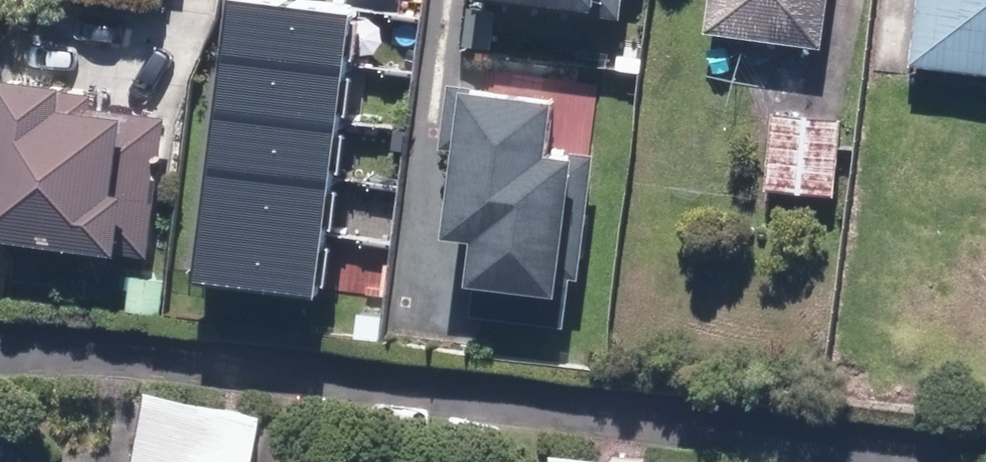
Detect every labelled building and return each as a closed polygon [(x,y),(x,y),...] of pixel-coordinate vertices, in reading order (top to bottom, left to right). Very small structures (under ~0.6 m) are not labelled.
[(340,0),(240,0),(234,43),(355,60),(363,3),(340,0)] [(585,11),(585,15),(616,19),(618,0),(502,0),(585,11)] [(700,33),(818,49),(824,0),(705,0),(700,33)] [(907,67),(985,76),(985,0),(915,0),(907,67)] [(355,60),(234,43),(227,100),(348,116),(355,60)] [(0,79),(0,242),(112,256),(112,253),(145,257),(163,118),(87,109),(89,95),(56,90),(57,86),(0,79)] [(448,150),(436,237),(465,241),(459,285),(472,287),(469,315),(560,327),(567,278),(574,279),(591,155),(567,152),(566,158),(540,154),(547,102),(468,92),(469,88),(446,85),(437,149),(448,150)] [(348,116),(227,100),(219,157),(340,173),(348,116)] [(769,116),(762,189),(831,195),(837,123),(769,116)] [(340,173),(219,157),(211,213),(332,229),(340,173)] [(332,229),(211,213),(204,270),(325,286),(332,229)] [(256,417),(143,392),(130,461),(248,461),(256,417)]
